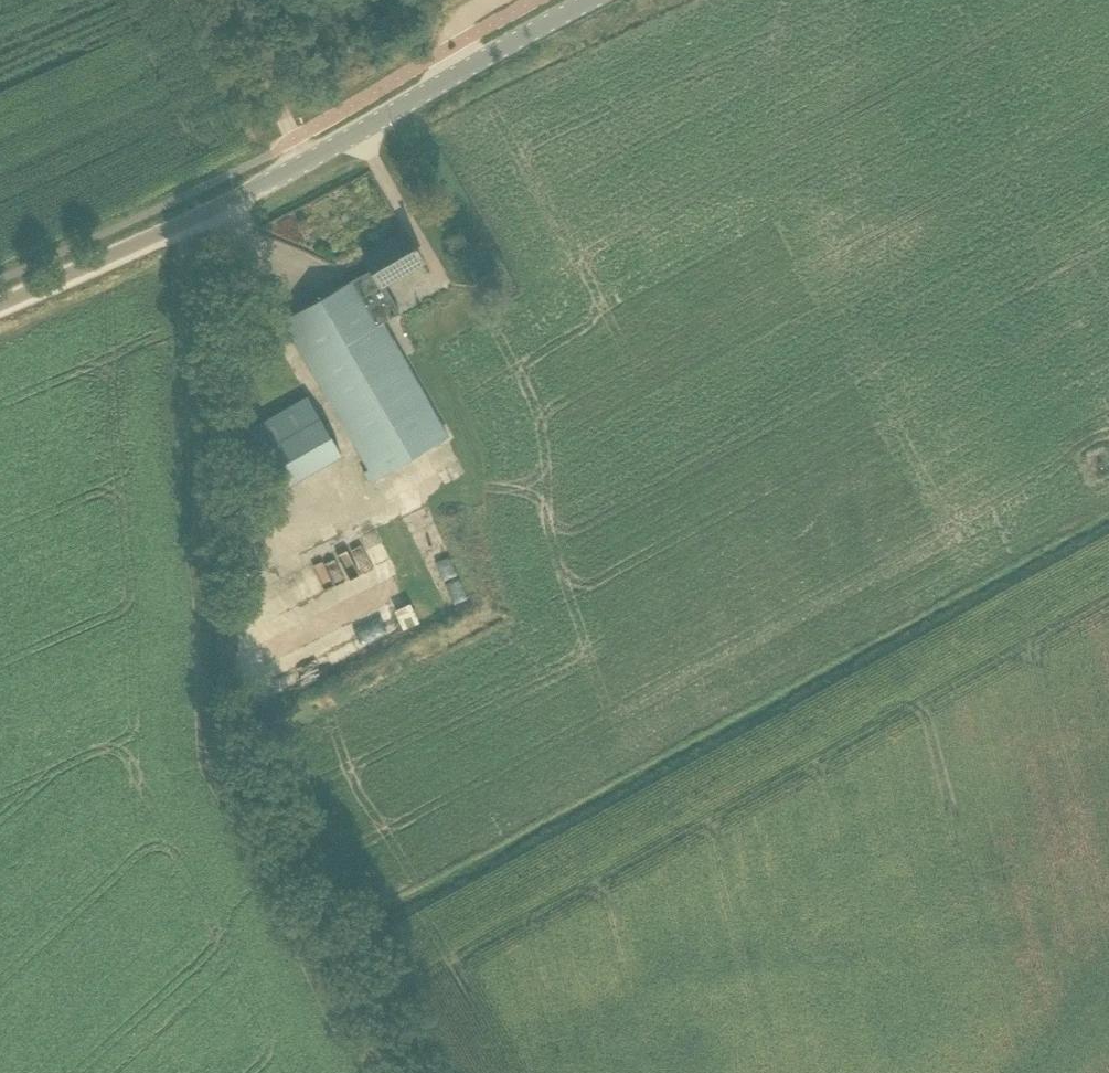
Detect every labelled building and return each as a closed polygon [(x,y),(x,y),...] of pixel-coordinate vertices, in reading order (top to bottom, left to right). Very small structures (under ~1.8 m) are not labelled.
[(384,287),(425,262),(415,244),(413,245),(405,231),(363,256),(371,269),(284,319),(369,468),(363,472),(369,482),(448,436),(372,306),(389,296),(384,287)] [(246,430),(279,489),(341,455),(339,453),(347,448),(317,394),(309,399),(307,395),(246,430)] [(413,602),(397,609),(406,630),(423,622),(413,602)]
